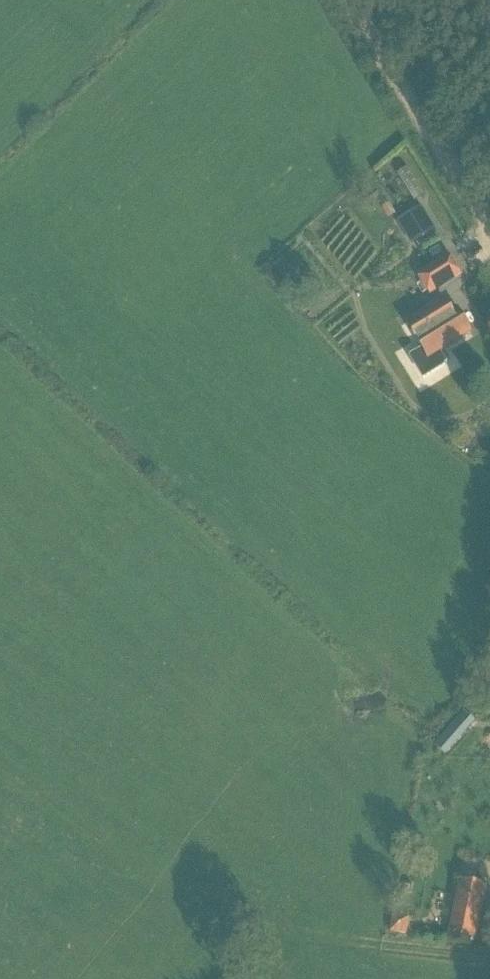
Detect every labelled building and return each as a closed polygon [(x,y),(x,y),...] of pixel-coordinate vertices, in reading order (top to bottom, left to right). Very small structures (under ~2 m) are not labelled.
[(416,241),(447,229),(438,205),(406,217),(416,241)] [(449,255),(429,268),(442,287),(461,275),(449,255)] [(440,351),(470,332),(457,311),(452,314),(443,301),(406,323),(422,348),(409,356),(410,357),(409,358),(423,381),(445,367),(443,365),(447,363),(440,351)] [(464,711),(455,721),(466,731),(475,722),(464,711)] [(486,888),(466,884),(462,883),(453,922),(448,941),(473,947),(486,888)]
